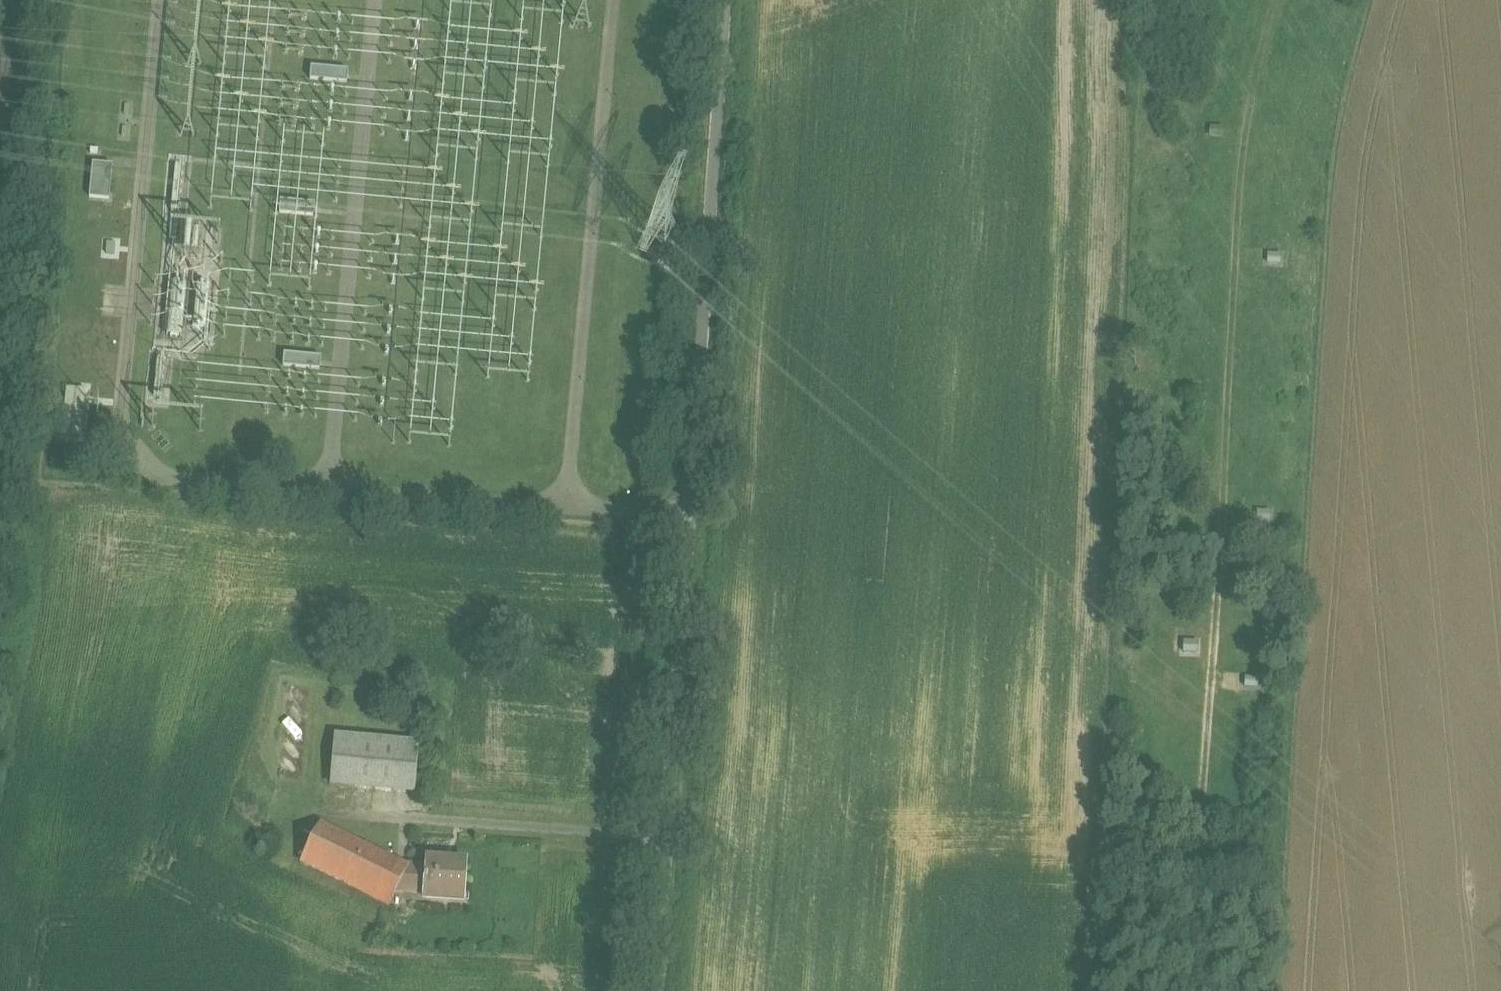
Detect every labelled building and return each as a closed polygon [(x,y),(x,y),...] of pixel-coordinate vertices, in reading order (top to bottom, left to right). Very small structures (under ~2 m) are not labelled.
[(350,71),(313,67),(312,80),(349,83),(350,71)] [(114,165),(94,163),(91,197),(110,199),(114,165)] [(316,204),(278,201),(277,213),(315,216),(316,204)] [(323,358),(286,354),(284,366),(321,370),(323,358)] [(416,743),(332,736),(328,784),(412,791),(416,743)] [(407,866),(321,822),(301,863),(387,906),(394,891),(407,866)] [(452,860),(425,858),(425,866),(407,866),(394,891),(423,893),(423,896),(466,899),(469,863),(452,862),(452,860)]
